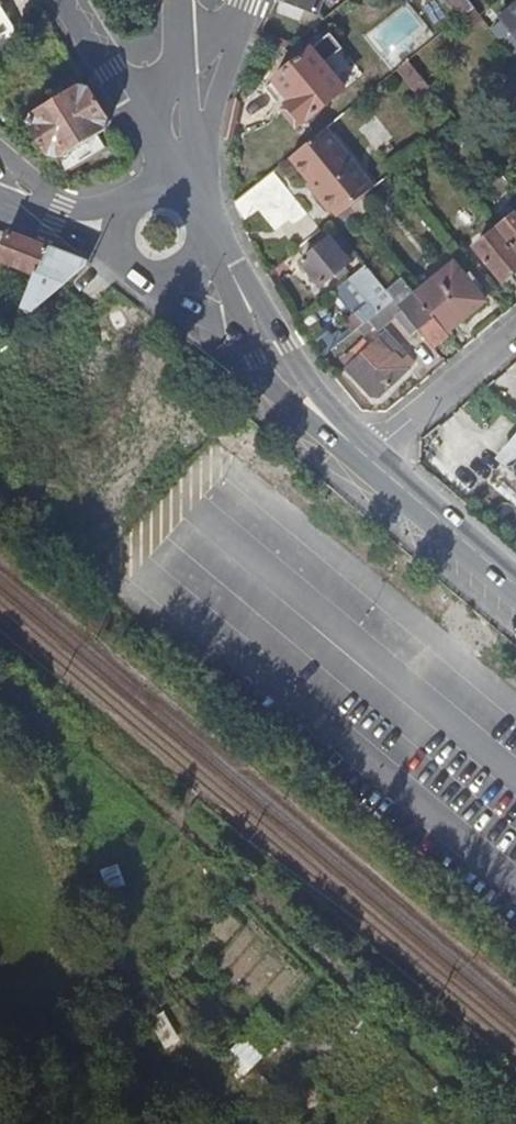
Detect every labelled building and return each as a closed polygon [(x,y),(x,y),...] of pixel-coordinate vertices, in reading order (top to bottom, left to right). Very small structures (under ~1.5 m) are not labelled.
[(26,42),(0,0),(0,58),(26,42)] [(318,13),(322,1),(327,2),(328,0),(284,0),(318,13)] [(470,15),(476,10),(468,0),(457,0),(470,15)] [(515,40),(515,8),(500,21),(515,40)] [(295,103),(292,105),(307,124),(308,126),(348,93),(327,67),(348,50),(335,34),(278,82),(295,103)] [(413,62),(404,69),(432,103),(440,96),(413,62)] [(112,120),(93,89),(80,85),(81,77),(68,85),(72,90),(35,114),(27,113),(25,126),(34,128),(51,155),(63,158),(68,155),(76,167),(109,147),(101,134),(108,129),(110,123),(112,120)] [(301,129),(307,124),(292,105),(286,110),(301,129)] [(338,212),(373,182),(330,130),(294,160),(338,212)] [(506,197),(515,189),(504,175),(495,183),(506,197)] [(350,212),(379,188),(373,182),(338,212),(342,218),(350,212)] [(335,225),(342,235),(358,222),(350,212),(342,218),(335,225)] [(499,232),(515,254),(515,223),(513,220),(499,232)] [(335,225),(322,236),(328,244),(304,264),(324,288),(351,265),(344,257),(354,249),(342,235),(335,225)] [(515,273),(515,254),(499,232),(479,249),(505,281),(515,273)] [(9,234),(0,258),(0,261),(35,275),(22,309),(35,314),(63,289),(89,265),(9,234)] [(424,304),(448,333),(485,302),(454,264),(416,295),(424,304)] [(370,268),(354,281),(371,301),(347,321),(358,334),(397,302),(370,268)] [(413,301),(403,310),(434,348),(449,335),(448,333),(424,304),(419,308),(413,301)] [(410,355),(390,334),(351,369),(376,396),(384,397),(413,370),(404,360),(410,355)] [(506,453),(512,459),(507,464),(515,473),(515,442),(506,453)] [(228,1056),(247,1073),(261,1058),(242,1040),(228,1056)]
